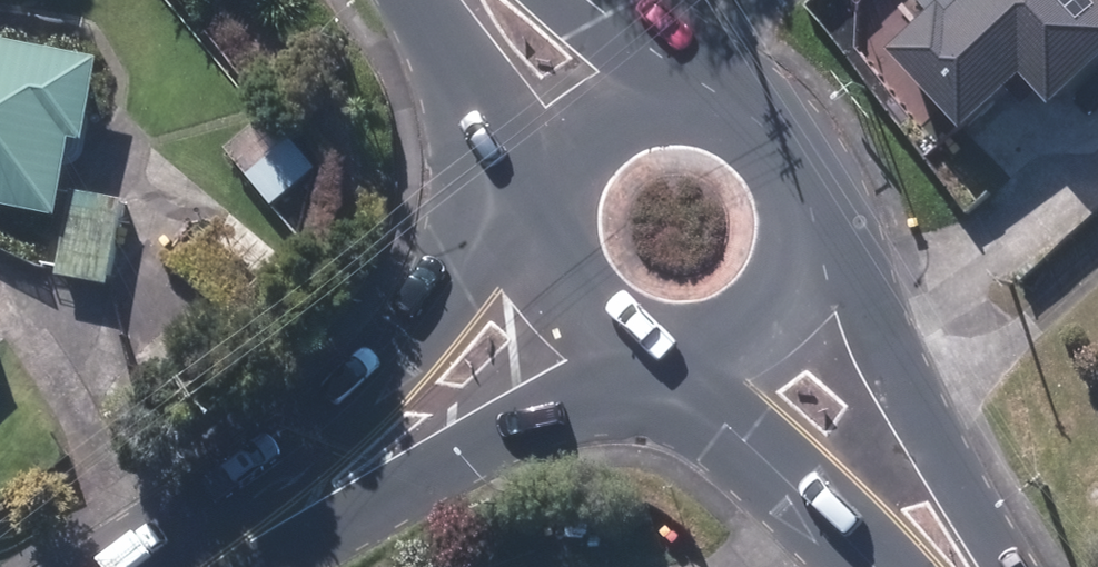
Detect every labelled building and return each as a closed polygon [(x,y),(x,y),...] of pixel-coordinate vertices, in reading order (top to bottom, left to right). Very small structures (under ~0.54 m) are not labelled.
[(925,9),(883,47),(957,128),(1017,73),(1044,103),(1097,54),(1097,0),(917,0),(925,9)] [(78,134),(91,136),(106,54),(93,52),(0,35),(0,201),(64,212),(78,134)] [(279,107),(226,147),(291,230),(343,190),(279,107)] [(80,191),(62,272),(115,284),(133,203),(80,191)] [(192,327),(130,354),(146,392),(208,365),(192,327)]
